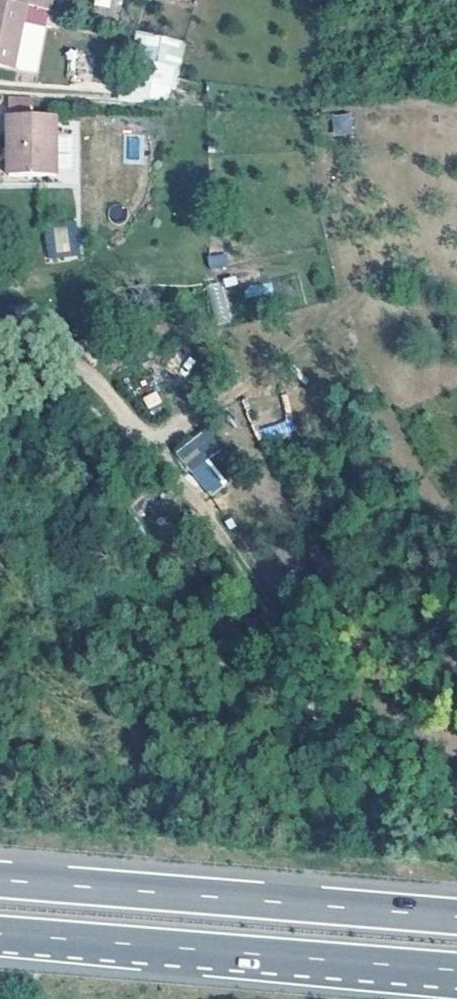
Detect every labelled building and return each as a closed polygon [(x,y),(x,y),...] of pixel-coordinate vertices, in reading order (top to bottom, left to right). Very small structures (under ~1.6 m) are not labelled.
[(25,8),(27,0),(0,0),(0,12),(24,16),(25,8)] [(25,8),(50,13),(52,0),(27,0),(25,8)] [(0,12),(0,64),(39,72),(45,42),(20,37),(24,16),(0,12)] [(170,100),(183,40),(141,31),(132,74),(142,77),(138,93),(170,100)] [(8,111),(31,109),(30,95),(7,97),(8,111)] [(332,113),(331,135),(352,135),(352,113),(332,113)] [(57,183),(57,175),(56,118),(11,118),(11,150),(11,162),(12,178),(12,185),(57,183)] [(76,224),(44,226),(47,258),(78,256),(76,224)] [(218,324),(231,320),(219,283),(205,287),(218,324)] [(244,285),(245,297),(272,295),(271,283),(244,285)] [(290,420),(258,428),(262,442),(293,434),(290,420)] [(174,453),(209,497),(227,482),(209,459),(223,448),(206,427),(174,453)]
